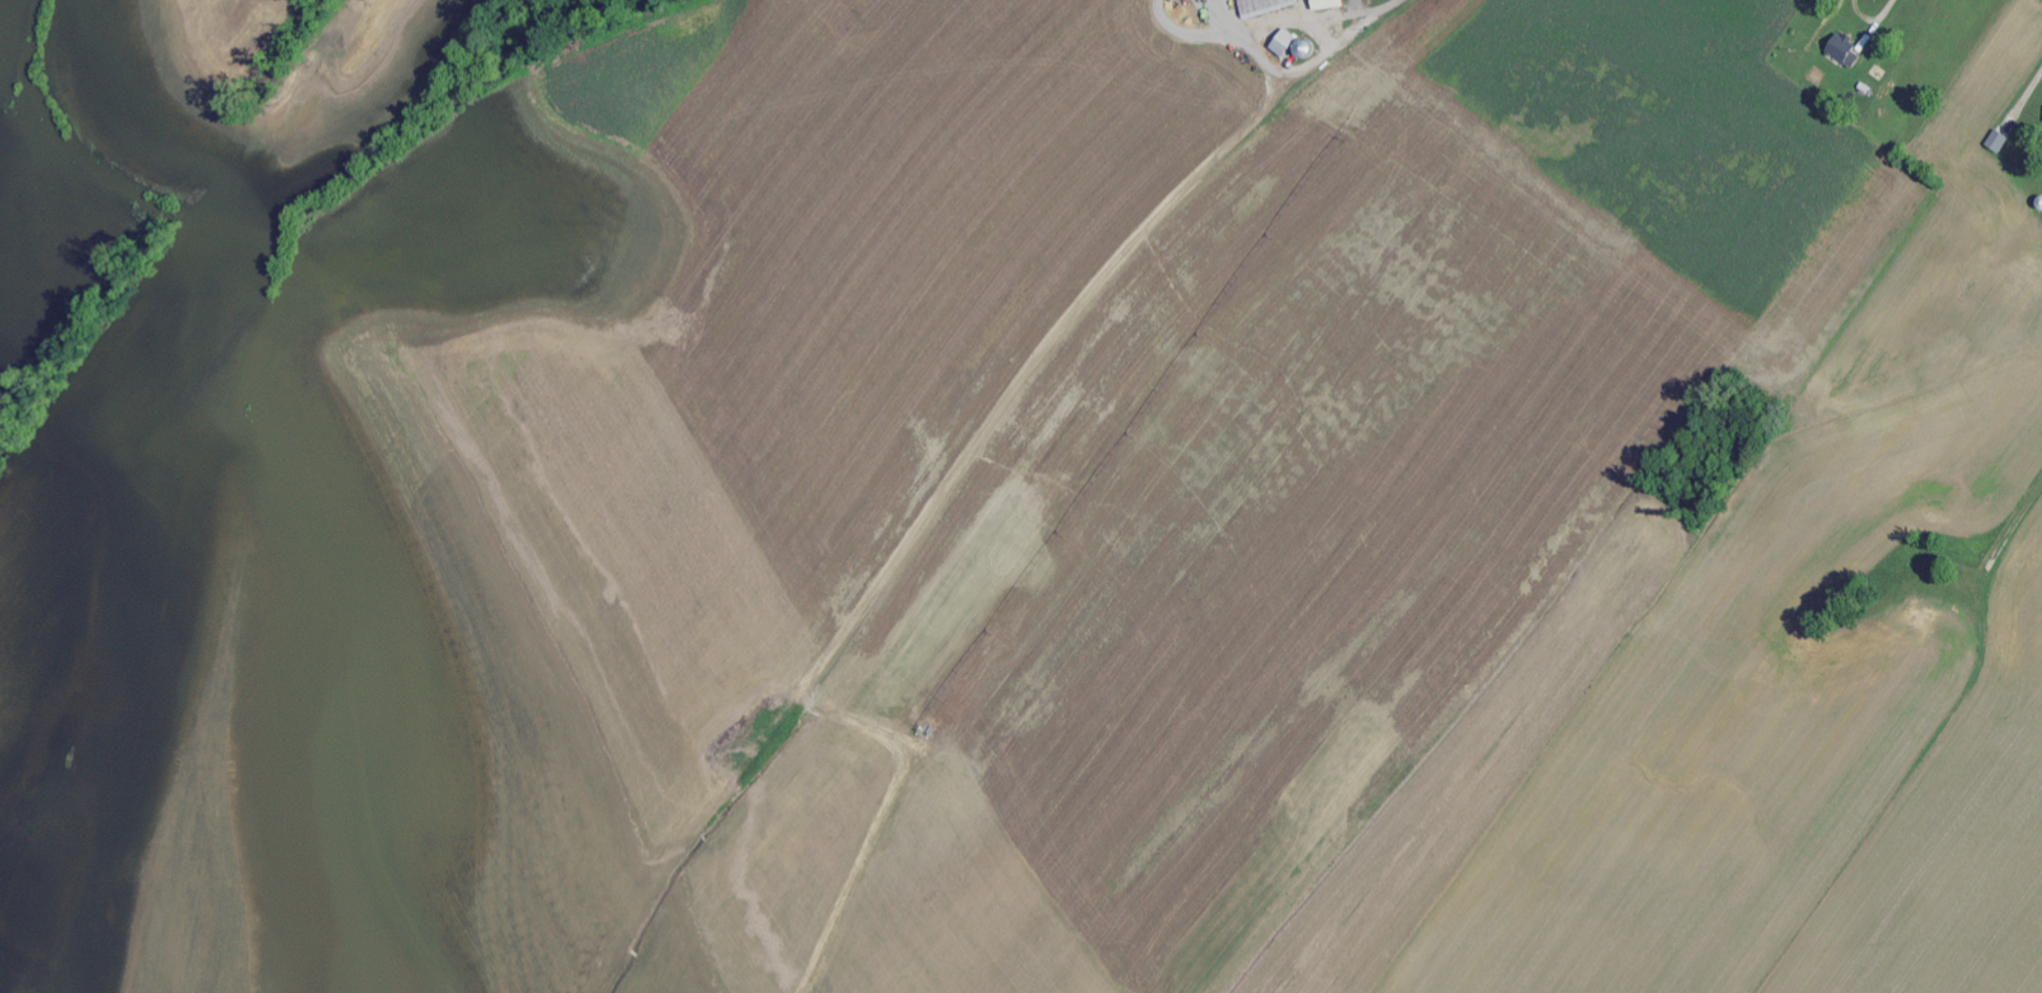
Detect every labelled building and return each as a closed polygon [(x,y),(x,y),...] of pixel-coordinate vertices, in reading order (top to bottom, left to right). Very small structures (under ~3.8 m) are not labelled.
[(1195,9),(1201,14),(1213,0),(1172,0),(1190,15),(1195,9)] [(1246,20),(1302,5),(1300,0),(1241,0),(1246,20)] [(1316,12),(1347,7),(1346,0),(1314,0),(1316,12)] [(1300,38),(1286,29),(1272,49),(1286,59),(1300,38)] [(1856,52),(1860,44),(1840,32),(1829,52),(1856,68),(1863,56),(1856,52)] [(2002,154),(2012,139),(1999,130),(1988,146),(2002,154)]
